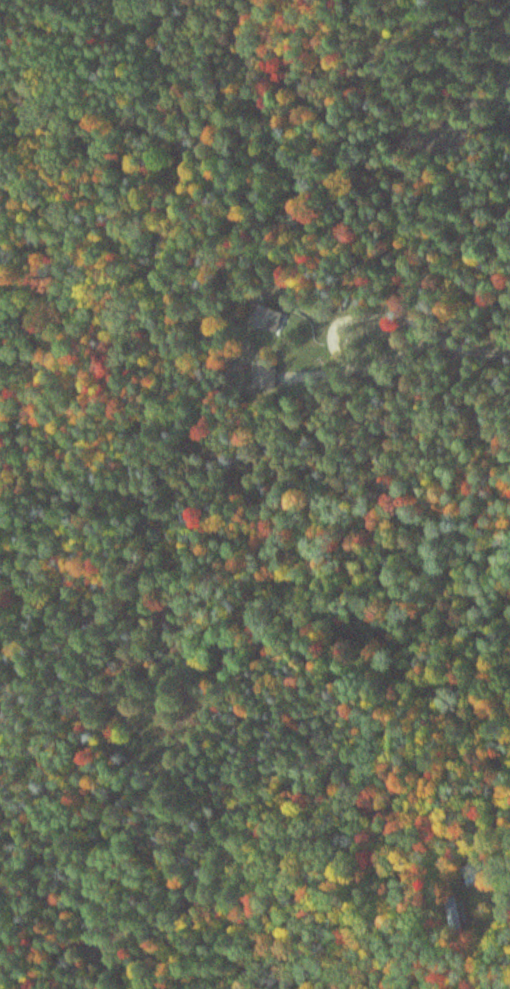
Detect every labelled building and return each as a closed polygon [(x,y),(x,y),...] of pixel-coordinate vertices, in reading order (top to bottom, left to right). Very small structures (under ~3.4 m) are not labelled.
[(256,323),(280,335),(290,315),(267,303),(256,323)] [(280,388),(280,361),(255,361),(255,388),(280,388)]
